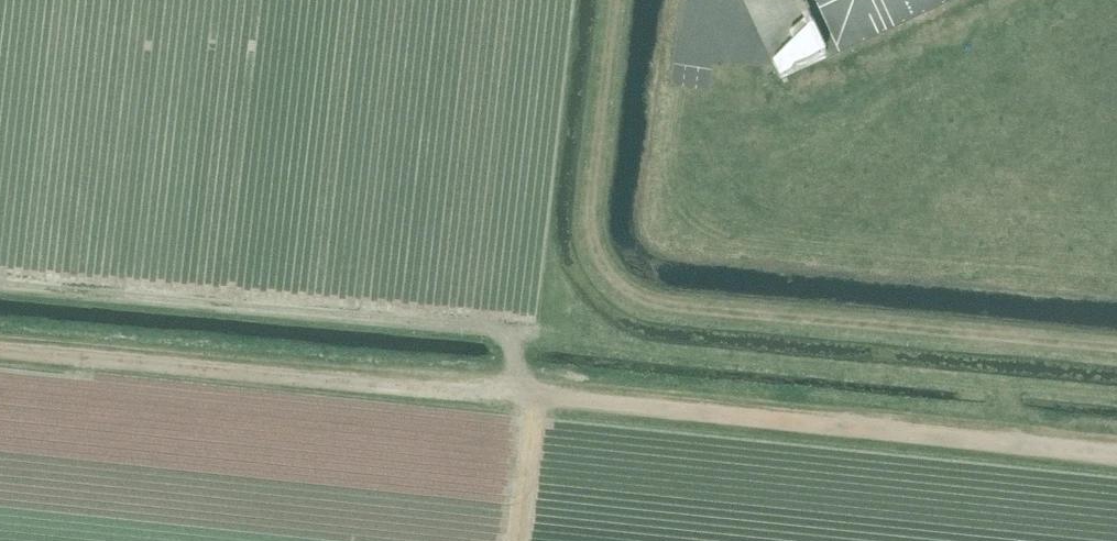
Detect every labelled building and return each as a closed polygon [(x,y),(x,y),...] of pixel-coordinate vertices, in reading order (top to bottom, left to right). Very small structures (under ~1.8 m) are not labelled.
[(797,46),(773,67),(778,78),(779,80),(827,58),(809,21),(792,36),(797,46)]
